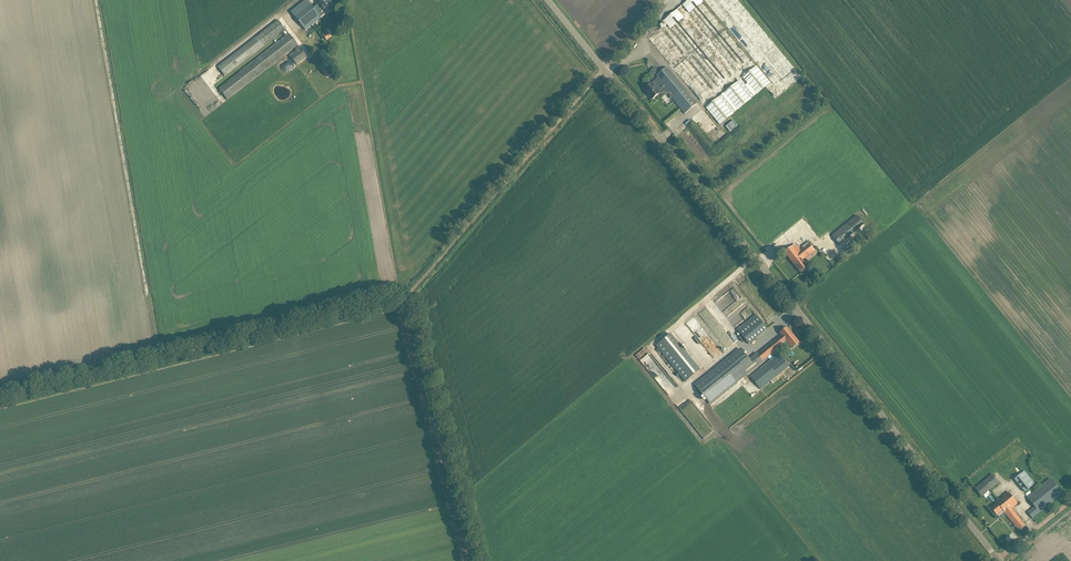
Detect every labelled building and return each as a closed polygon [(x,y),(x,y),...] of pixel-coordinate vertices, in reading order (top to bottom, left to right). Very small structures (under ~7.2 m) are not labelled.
[(294,16),(302,27),(305,30),(321,18),(315,10),(307,0),(306,0),(291,12),(294,16)] [(321,18),(325,14),(326,15),(333,9),(336,7),(330,1),(328,2),(326,0),(323,0),(318,4),(319,6),(315,10),(321,18)] [(720,124),(770,82),(702,0),(689,0),(664,20),(667,24),(649,39),(720,124)] [(781,93),(802,77),(738,0),(704,0),(781,93)] [(278,20),(218,67),(225,76),(282,32),(286,37),(219,89),(228,100),(230,98),(295,48),(296,51),(289,56),(296,65),(307,57),(278,20)] [(325,67),(322,70),(327,76),(330,73),(325,67)] [(667,67),(657,76),(659,78),(667,88),(675,97),(673,99),(685,114),(698,104),(667,67)] [(652,83),(644,89),(653,99),(659,94),(660,94),(662,97),(663,97),(666,95),(666,94),(670,95),(673,99),(675,97),(667,88),(659,78),(652,84),(652,83)] [(725,125),(729,131),(737,126),(733,120),(725,125)] [(716,134),(711,138),(715,144),(727,134),(722,129),(716,134)] [(846,224),(832,236),(840,245),(854,233),(846,224)] [(785,252),(801,273),(809,267),(803,260),(814,250),(809,244),(800,251),(795,245),(785,252)] [(768,329),(756,315),(741,327),(740,325),(736,328),(749,344),(768,329)] [(778,337),(770,345),(758,354),(763,361),(775,351),(787,341),(793,348),(800,343),(787,327),(780,333),(782,335),(778,337)] [(697,336),(706,348),(714,341),(705,330),(697,336)] [(728,347),(737,340),(732,333),(729,336),(725,330),(719,335),(728,347)] [(656,346),(686,382),(701,370),(671,334),(656,346)] [(740,348),(695,385),(711,405),(764,362),(763,361),(758,354),(757,352),(749,359),(740,348)] [(732,392),(742,404),(790,366),(780,354),(732,392)] [(644,370),(652,370),(652,356),(643,356),(644,370)] [(1025,471),(1015,479),(1025,492),(1035,484),(1025,471)] [(975,489),(982,496),(999,483),(991,473),(988,475),(990,477),(975,489)] [(1028,512),(1032,518),(1062,493),(1050,479),(1027,497),(1035,507),(1028,512)] [(959,487),(962,492),(967,488),(964,483),(959,487)] [(996,502),(997,503),(991,508),(997,515),(1003,510),(1019,531),(1026,525),(1016,514),(1014,511),(1012,508),(1018,503),(1008,492),(1004,496),(1005,497),(1002,500),(1001,498),(998,500),(996,502)]
